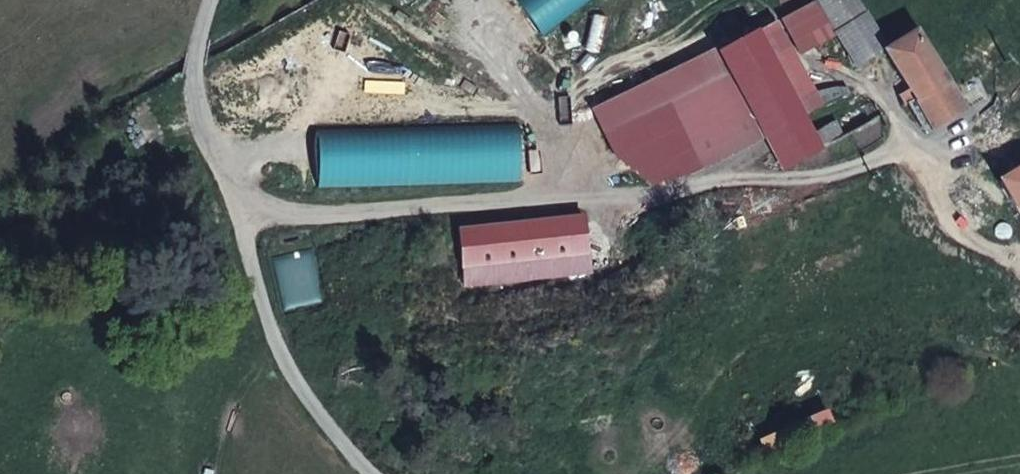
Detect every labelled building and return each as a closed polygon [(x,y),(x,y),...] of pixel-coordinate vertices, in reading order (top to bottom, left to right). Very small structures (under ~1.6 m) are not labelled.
[(565,15),(586,0),(555,0),(565,15)] [(783,16),(790,30),(830,12),(857,62),(888,44),(892,42),(872,4),(869,0),(819,0),(783,16)] [(919,27),(892,42),(888,44),(914,92),(908,96),(924,129),(962,108),(919,27)] [(717,49),(780,168),(842,135),(833,118),(809,130),(770,57),(755,28),(750,30),(717,49)] [(748,139),(704,52),(589,109),(616,162),(620,159),(625,168),(627,167),(630,173),(634,171),(638,179),(645,176),(651,187),(748,139)] [(1019,138),(977,162),(1004,218),(1019,210),(1019,141),(1019,138)] [(582,215),(456,231),(461,270),(587,254),(582,215)] [(313,249),(275,258),(286,311),(325,303),(313,249)] [(823,410),(757,439),(764,455),(830,426),(823,410)]
